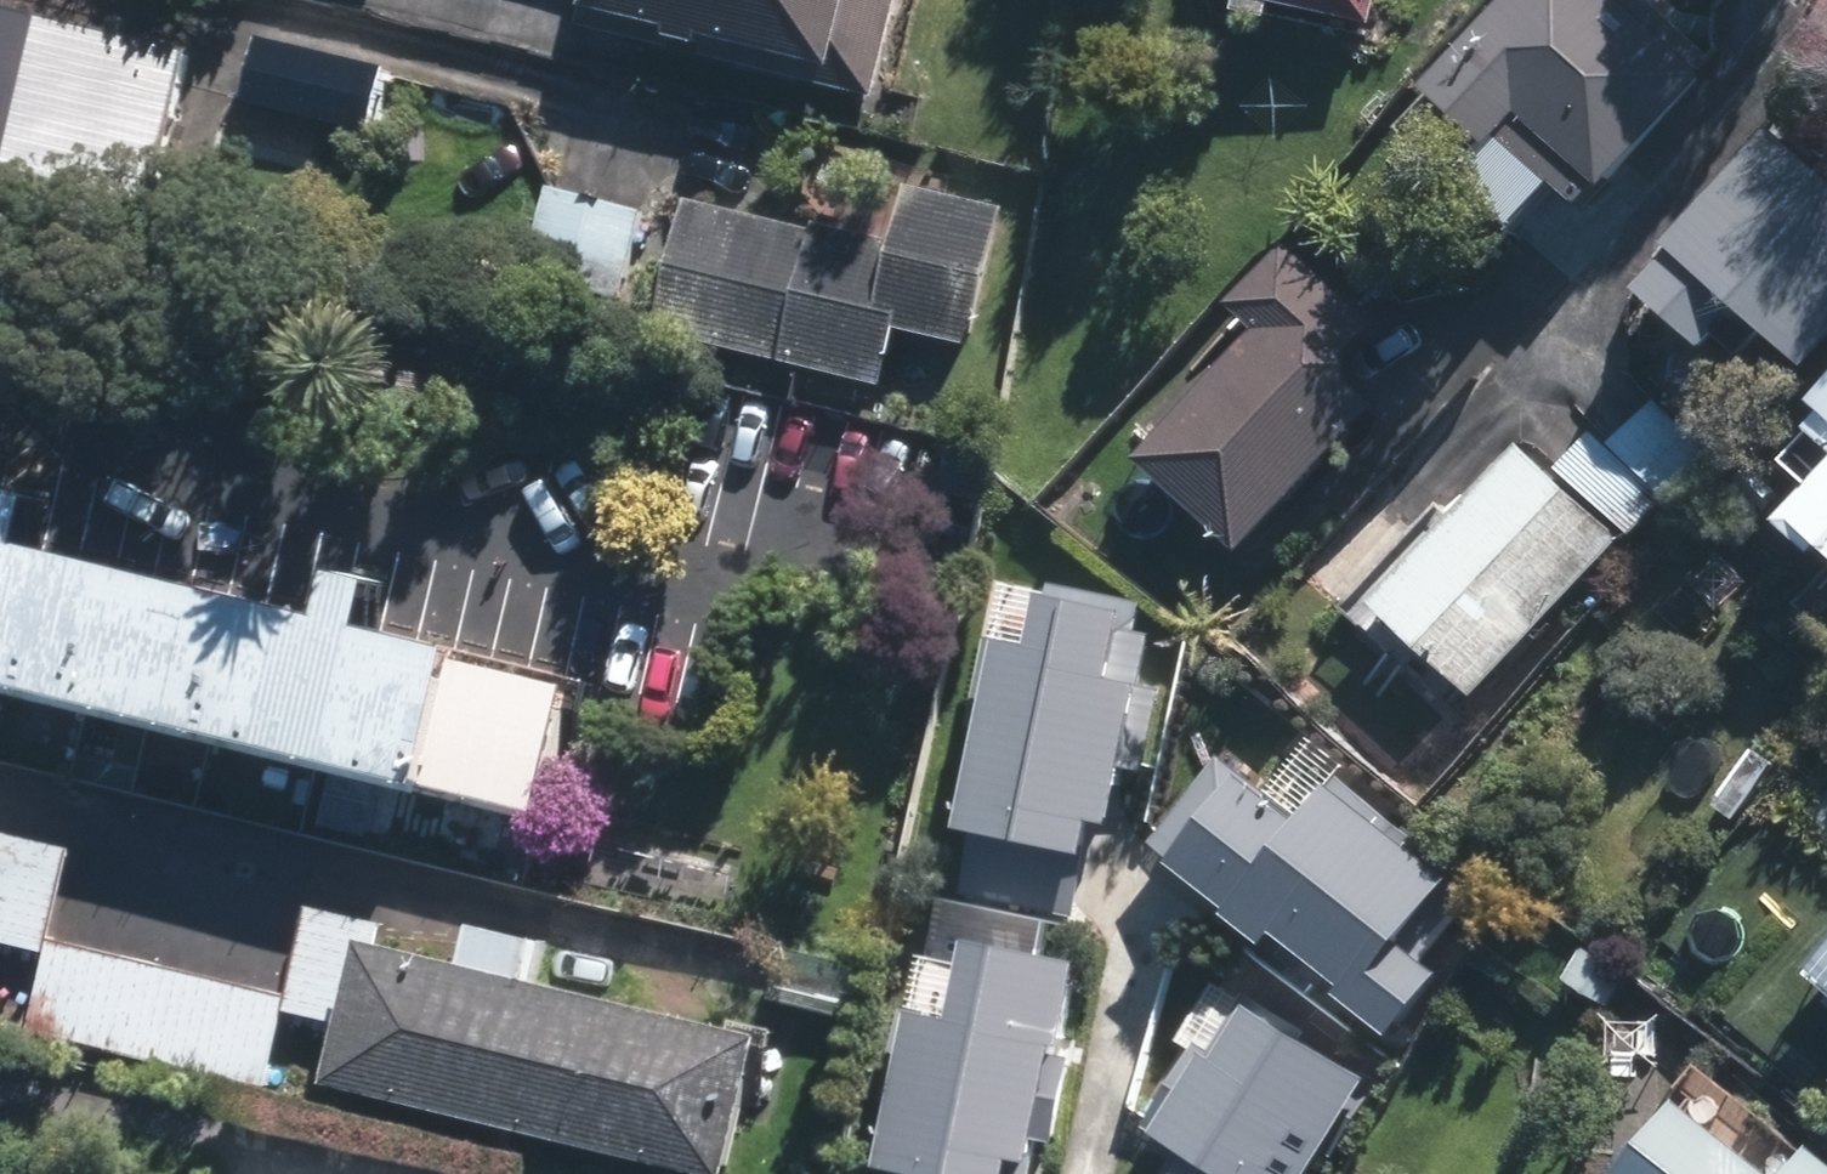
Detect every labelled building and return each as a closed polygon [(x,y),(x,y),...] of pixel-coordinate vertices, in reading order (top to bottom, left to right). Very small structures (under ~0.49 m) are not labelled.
[(28,0),(0,0),(0,164),(170,204),(207,42),(28,0)] [(589,25),(884,97),(909,0),(596,0),(589,25)] [(1394,14),(1397,0),(1319,0),(1394,14)] [(1447,88),(1516,148),(1532,131),(1583,175),(1596,160),(1625,185),(1738,56),(1674,0),(1524,0),(1447,88)] [(362,52),(269,30),(252,100),(344,122),(362,52)] [(1695,240),(1826,350),(1826,145),(1796,119),(1695,240)] [(702,190),(667,329),(898,385),(913,326),(991,345),(1026,203),(923,178),(908,241),(702,190)] [(658,206),(561,182),(538,273),(635,297),(658,206)] [(1392,316),(1304,237),(1241,307),(1274,337),(1166,456),(1266,546),(1398,399),(1372,376),(1368,343),(1392,316)] [(1726,455),(1665,399),(1626,443),(1687,498),(1726,455)] [(1600,429),(1570,463),(1628,515),(1658,481),(1600,429)] [(1529,441),(1386,599),(1491,692),(1633,535),(1529,441)] [(1811,509),(1826,523),(1826,491),(1811,509)] [(576,820),(613,664),(0,518),(0,683),(576,820)] [(996,742),(962,899),(1103,930),(1127,819),(1155,825),(1197,628),(1159,620),(1167,581),(1057,558),(1044,621),(999,611),(972,736),(996,742)] [(1782,763),(1759,742),(1709,799),(1732,819),(1782,763)] [(1236,744),(1153,852),(1410,1051),(1473,970),(1444,948),(1499,878),(1350,763),(1317,806),(1236,744)] [(41,958),(67,854),(0,838),(0,948),(41,958)] [(472,955),(388,935),(391,926),(314,909),(289,1014),(347,1028),(334,1080),(738,1173),(773,1025),(541,972),(551,935),(482,919),(472,955)] [(1116,948),(995,924),(980,1000),(910,986),(886,1106),(916,1113),(903,1173),(1070,1173),(1116,948)] [(54,935),(31,1029),(267,1088),(290,996),(290,993),(87,942),(54,935)] [(1569,978),(1613,1006),(1632,974),(1588,948),(1569,978)] [(882,975),(784,951),(773,1001),(871,1025),(882,975)] [(1412,1073),(1251,980),(1217,1039),(1200,1029),(1143,1127),(1181,1149),(1166,1173),(1354,1173),(1412,1073)] [(1690,1102),(1632,1173),(1779,1173),(1690,1102)] [(1820,1146),(1797,1173),(1826,1173),(1826,1152),(1820,1146)]
